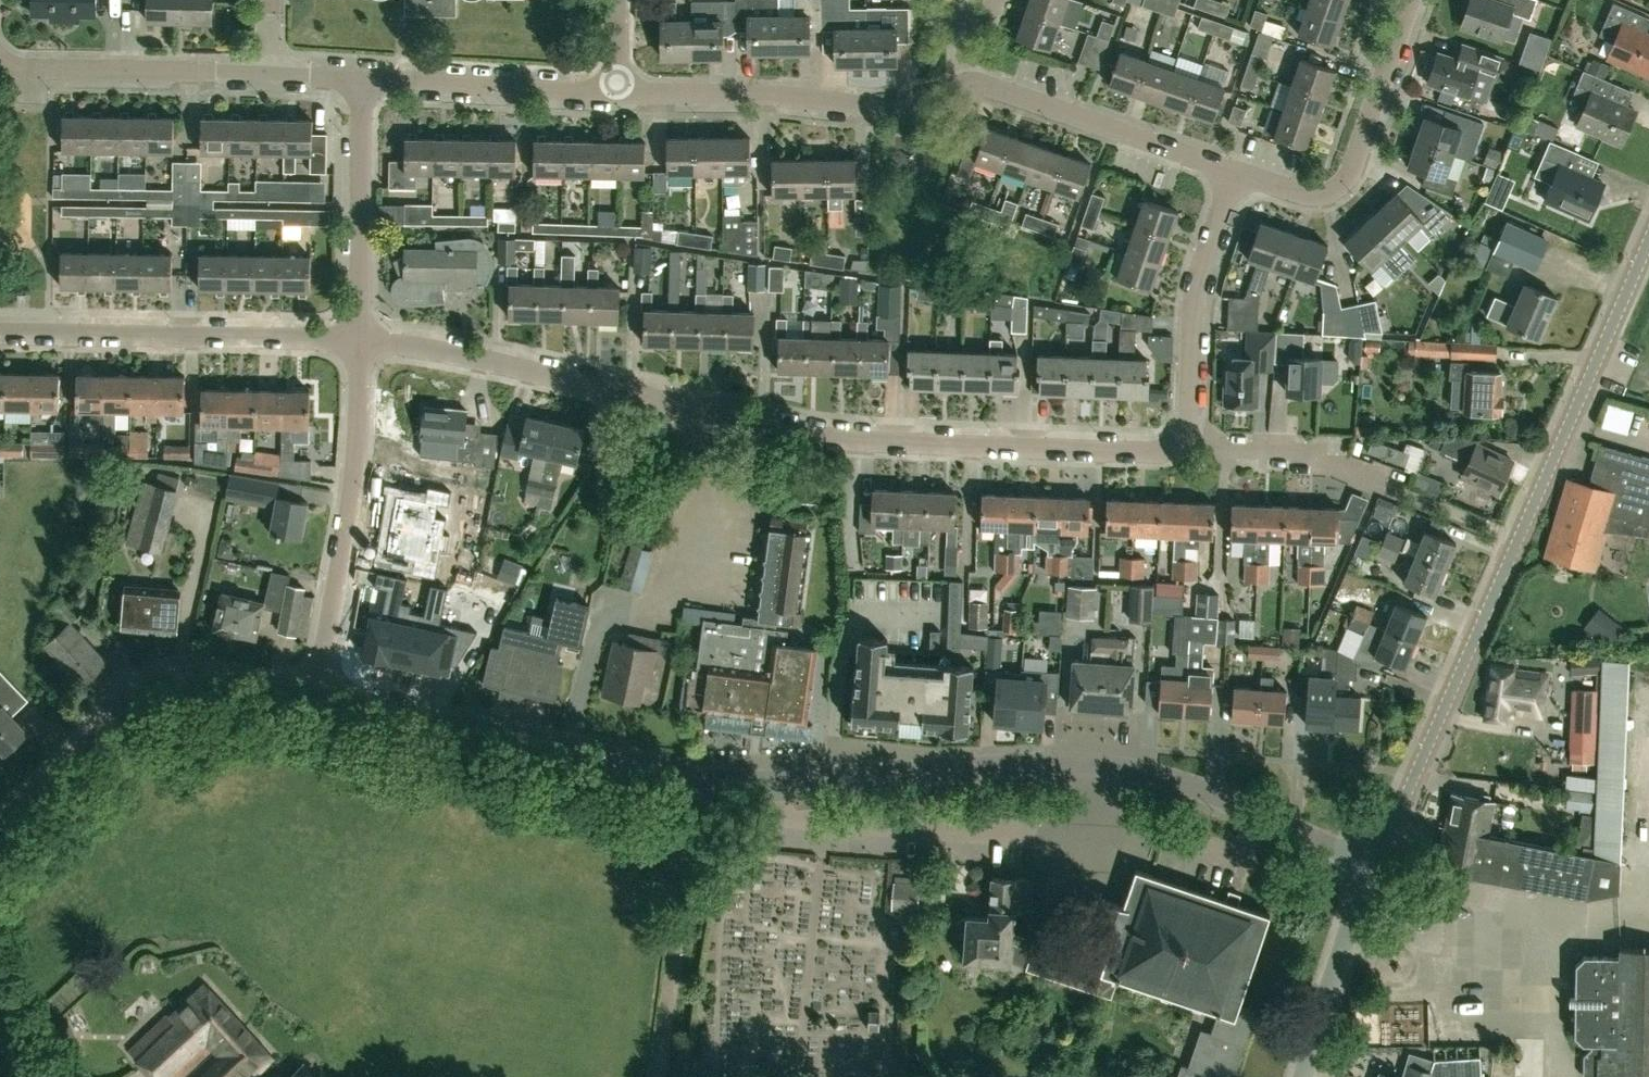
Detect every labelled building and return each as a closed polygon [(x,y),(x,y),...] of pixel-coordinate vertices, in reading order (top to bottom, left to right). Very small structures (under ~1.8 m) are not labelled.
[(19,1),(33,1),(33,14),(51,14),(51,20),(64,20),(65,0),(19,0),(19,1)] [(64,20),(80,20),(80,15),(97,15),(97,0),(65,0),(64,20)] [(148,22),(180,22),(180,0),(149,0),(148,22)] [(180,22),(213,23),(213,0),(180,0),(180,22)] [(406,15),(458,15),(458,0),(406,0),(406,15)] [(779,16),(779,0),(736,0),(736,1),(736,25),(749,25),(749,53),(779,53),(779,16)] [(779,53),(810,53),(810,31),(823,31),(823,0),(779,0),(779,16),(779,53)] [(867,28),(855,28),(855,16),(851,16),(851,0),(823,0),(823,31),(835,30),(836,65),(867,64),(867,28)] [(1067,0),(1030,0),(1026,11),(1060,22),(1067,0)] [(1162,0),(1128,0),(1127,1),(1142,5),(1142,4),(1159,10),(1162,0)] [(1175,16),(1179,5),(1164,0),(1162,0),(1159,10),(1175,16)] [(1215,0),(1188,0),(1187,2),(1195,5),(1211,11),(1215,0)] [(1211,11),(1227,16),(1231,4),(1220,0),(1215,0),(1211,11)] [(1348,0),(1311,0),(1309,7),(1342,18),(1348,0)] [(1536,0),(1502,0),(1501,3),(1493,0),(1470,0),(1461,25),(1502,39),(1511,12),(1530,19),(1536,0)] [(736,30),(736,25),(736,1),(708,1),(692,1),(693,22),(692,58),(723,57),(723,30),(736,30)] [(692,58),(693,22),(677,22),(677,2),(661,2),(661,58),(692,58)] [(1638,30),(1644,16),(1614,2),(1600,35),(1615,42),(1609,56),(1648,74),(1648,35),(1638,30)] [(867,28),(867,64),(896,64),(896,42),(910,42),(910,7),(866,8),(867,28)] [(1333,45),(1342,18),(1309,7),(1300,33),(1333,45)] [(1263,28),(1269,12),(1256,8),(1250,24),(1263,28)] [(1050,49),(1060,22),(1026,11),(1017,37),(1050,49)] [(1215,33),(1219,20),(1203,15),(1198,27),(1215,33)] [(1097,35),(1109,40),(1116,23),(1103,19),(1097,35)] [(1219,20),(1215,33),(1231,38),(1235,26),(1219,20)] [(1109,40),(1097,35),(1089,32),(1079,61),(1100,67),(1109,40)] [(1497,72),(1503,56),(1462,42),(1456,58),(1438,52),(1428,82),(1468,96),(1479,66),(1497,72)] [(1136,93),(1148,60),(1121,51),(1109,84),(1136,93)] [(1247,68),(1260,72),(1265,56),(1252,52),(1247,68)] [(1293,85),(1326,96),(1336,70),(1302,58),(1293,85)] [(1162,102),(1173,69),(1148,60),(1136,93),(1162,102)] [(1199,78),(1188,111),(1214,120),(1226,87),(1224,86),(1229,70),(1205,62),(1199,78)] [(1254,88),(1260,72),(1247,68),(1241,84),(1254,88)] [(1199,78),(1173,69),(1162,102),(1188,111),(1199,78)] [(1621,144),(1636,110),(1605,96),(1612,81),(1584,69),(1570,100),(1586,107),(1578,125),(1621,144)] [(1486,71),(1478,93),(1495,99),(1502,76),(1486,71)] [(1317,122),(1326,96),(1293,85),(1284,110),(1317,122)] [(1242,125),(1247,108),(1235,104),(1229,120),(1242,125)] [(1308,148),(1317,122),(1284,110),(1275,137),(1308,148)] [(1417,141),(1454,153),(1461,131),(1473,135),(1478,120),(1449,110),(1444,122),(1426,116),(1417,141)] [(91,150),(92,117),(64,116),(63,150),(91,150)] [(119,151),(119,117),(92,117),(91,150),(119,151)] [(146,151),(147,117),(119,117),(119,151),(146,151)] [(147,117),(146,151),(174,151),(175,118),(147,117)] [(229,152),(230,118),(202,118),(201,152),(229,152)] [(257,153),(257,119),(230,118),(229,152),(257,153)] [(284,153),(285,119),(257,119),(257,153),(284,153)] [(288,119),(285,119),(284,153),(286,153),(286,171),(297,172),(298,153),(311,153),(311,172),(327,172),(327,133),(312,133),(313,120),(288,119)] [(1001,170),(1013,136),(987,127),(978,152),(965,148),(957,172),(969,177),(975,160),(1001,170)] [(1027,178),(1039,145),(1013,136),(1001,170),(1027,178)] [(405,159),(390,159),(390,186),(418,187),(418,185),(433,185),(433,172),(434,138),(406,137),(405,159)] [(461,172),(461,139),(434,138),(433,172),(461,172)] [(696,174),(724,174),(723,138),(696,139),(696,174)] [(723,138),(724,174),(724,184),(741,184),(748,177),(748,174),(751,174),(751,138),(723,138)] [(488,173),(489,139),(461,139),(461,172),(488,173)] [(489,139),(488,173),(516,173),(517,140),(489,139)] [(667,175),(696,174),(696,139),(668,139),(668,171),(654,170),(654,192),(668,191),(667,175)] [(562,174),(563,140),(535,140),(534,174),(562,174)] [(590,175),(590,141),(563,140),(562,174),(590,175)] [(617,175),(618,141),(590,141),(590,175),(617,175)] [(618,141),(617,175),(645,176),(646,142),(618,141)] [(1446,176),(1454,153),(1417,141),(1409,165),(1427,171),(1422,185),(1452,195),(1457,180),(1446,176)] [(1589,219),(1605,183),(1572,168),(1579,153),(1552,141),(1537,175),(1553,182),(1545,200),(1589,219)] [(1053,187),(1065,154),(1039,145),(1027,178),(1053,187)] [(1065,154),(1053,187),(1080,196),(1091,163),(1065,154)] [(773,196),(801,196),(801,160),(773,161),(773,196)] [(801,196),(829,195),(828,160),(801,160),(801,196)] [(828,160),(829,195),(829,209),(841,209),(841,195),(857,195),(856,160),(828,160)] [(92,197),(92,187),(92,175),(55,174),(54,196),(64,196),(92,197)] [(285,200),(285,180),(258,180),(257,190),(257,199),(285,200)] [(313,180),(285,180),(285,200),(313,200),(313,182),(313,180)] [(188,203),(188,181),(174,181),(174,188),(146,188),(146,191),(146,197),(149,197),(148,202),(174,203),(188,203)] [(219,199),(230,199),(230,189),(202,189),(202,181),(188,181),(188,203),(202,203),(214,203),(214,199),(219,199)] [(1380,208),(1406,237),(1420,225),(1430,235),(1444,223),(1452,214),(1408,183),(1397,192),(1380,208)] [(119,197),(119,188),(92,187),(92,197),(119,197)] [(146,197),(146,191),(146,188),(119,188),(119,197),(146,197)] [(257,199),(257,190),(230,189),(230,199),(257,199)] [(1087,208),(1100,212),(1106,196),(1093,192),(1087,208)] [(857,220),(870,219),(870,198),(856,198),(857,220)] [(989,205),(985,217),(1010,226),(1019,203),(1006,198),(1001,209),(989,205)] [(985,217),(989,205),(973,199),(969,212),(985,217)] [(1136,225),(1170,237),(1179,210),(1145,199),(1136,225)] [(174,224),(188,224),(188,203),(174,203),(148,202),(148,206),(149,206),(148,215),(174,216),(174,224)] [(202,203),(188,203),(188,224),(202,224),(202,216),(229,217),(230,207),(214,207),(214,203),(202,203)] [(432,223),(432,203),(406,203),(406,222),(432,223)] [(91,215),(91,205),(63,205),(63,214),(91,215)] [(119,215),(119,206),(91,205),(91,215),(119,215)] [(148,215),(148,206),(119,206),(119,215),(148,215)] [(257,217),(257,207),(230,207),(229,217),(230,217),(257,217)] [(284,218),(285,208),(257,207),(257,217),(284,218)] [(257,217),(256,227),(284,227),(284,223),(331,224),(331,209),(285,208),(284,218),(257,217)] [(1094,229),(1100,212),(1087,208),(1082,224),(1094,229)] [(1400,243),(1406,237),(1380,208),(1362,225),(1404,269),(1415,259),(1400,243)] [(562,232),(562,222),(534,221),(533,210),(528,210),(528,230),(528,231),(533,231),(562,232)] [(1039,229),(1043,217),(1027,211),(1023,224),(1039,229)] [(853,213),(837,213),(838,230),(853,229),(853,213)] [(460,223),(460,214),(442,214),(442,223),(460,223)] [(470,223),(488,224),(488,215),(470,214),(470,223)] [(741,220),(741,214),(723,214),(724,249),(733,251),(759,254),(759,220),(741,220)] [(1043,217),(1039,229),(1055,235),(1059,223),(1043,217)] [(517,231),(517,221),(499,220),(499,222),(499,230),(517,231)] [(1536,268),(1549,238),(1507,220),(1495,249),(1480,243),(1472,262),(1508,277),(1515,259),(1536,268)] [(589,233),(589,223),(562,222),(562,232),(589,233)] [(617,234),(617,224),(589,223),(589,233),(617,234)] [(1258,299),(1270,267),(1283,231),(1261,223),(1257,233),(1244,229),(1240,243),(1252,247),(1248,259),(1257,262),(1244,297),(1228,296),(1227,310),(1258,312),(1258,299)] [(291,224),(291,241),(307,241),(307,224),(291,224)] [(617,224),(617,234),(644,235),(645,225),(617,224)] [(1161,262),(1170,237),(1136,225),(1127,251),(1161,262)] [(1386,285),(1404,269),(1362,225),(1345,241),(1371,270),(1372,273),(1383,284),(1386,285)] [(695,245),(697,232),(680,229),(672,229),(668,233),(663,233),(662,229),(653,228),(653,239),(678,242),(695,245)] [(1292,274),(1305,238),(1283,231),(1270,267),(1292,274)] [(697,232),(695,245),(712,248),(714,234),(697,232)] [(517,249),(517,237),(499,236),(498,261),(516,261),(517,249)] [(535,249),(535,237),(517,237),(517,249),(535,249)] [(565,285),(562,285),(544,284),(545,238),(535,237),(535,249),(535,284),(538,284),(537,318),(564,319),(565,285)] [(487,281),(490,274),(492,270),(493,264),(492,259),(491,254),(489,249),(486,246),(482,242),(478,240),(474,238),(469,238),(438,240),(439,248),(408,250),(408,257),(396,261),(405,289),(406,301),(426,299),(426,301),(446,299),(445,286),(448,285),(448,288),(478,287),(478,278),(487,281)] [(1305,238),(1292,274),(1315,282),(1327,246),(1305,238)] [(791,259),(793,246),(776,244),(774,257),(791,259)] [(1082,265),(1084,259),(1088,248),(1075,244),(1069,260),(1082,265)] [(651,271),(652,246),(636,245),(635,269),(651,271)] [(670,249),(670,271),(680,272),(680,249),(670,249)] [(828,265),(830,252),(813,249),(810,262),(828,265)] [(1152,289),(1161,262),(1127,251),(1118,277),(1152,289)] [(830,252),(828,265),(845,268),(847,254),(830,252)] [(89,287),(89,253),(61,253),(61,287),(89,287)] [(116,287),(117,254),(89,253),(89,287),(116,287)] [(144,288),(144,254),(117,254),(116,287),(144,288)] [(144,254),(144,288),(172,288),(172,254),(144,254)] [(565,285),(564,319),(591,320),(592,286),(588,286),(575,286),(576,254),(563,254),(562,285),(565,285)] [(227,289),(228,255),(200,255),(199,288),(227,289)] [(255,289),(255,256),(228,255),(227,289),(255,289)] [(282,289),(283,256),(255,256),(255,289),(282,289)] [(283,256),(282,289),(311,290),(311,256),(283,256)] [(748,289),(766,289),(766,262),(749,262),(748,289)] [(785,290),(786,265),(770,265),(769,290),(785,290)] [(538,284),(535,284),(517,284),(517,266),(507,266),(506,284),(510,284),(509,318),(537,318),(538,284)] [(592,286),(591,320),(619,321),(620,287),(598,286),(598,268),(588,268),(588,286),(592,286)] [(807,284),(819,286),(820,272),(807,270),(807,284)] [(860,303),(860,277),(840,277),(840,303),(860,303)] [(901,340),(903,284),(880,283),(878,327),(885,327),(885,339),(901,340)] [(1540,338),(1557,297),(1525,283),(1514,308),(1495,300),(1488,314),(1508,323),(1508,324),(1540,338)] [(939,301),(940,289),(919,286),(917,297),(939,301)] [(992,302),(993,291),(973,288),(971,299),(992,302)] [(940,289),(939,301),(960,304),(962,292),(940,289)] [(670,310),(669,310),(652,309),(652,291),(642,291),(642,309),(645,309),(644,343),(669,344),(670,310)] [(1014,294),(993,291),(992,302),(991,317),(1012,318),(1012,331),(1027,332),(1029,296),(1014,294)] [(679,310),(679,292),(669,292),(669,310),(670,310),(669,344),(697,345),(698,310),(696,310),(679,310)] [(726,311),(722,311),(705,311),(706,293),(696,292),(696,310),(698,310),(697,345),(725,345),(726,311)] [(726,311),(725,345),(753,346),(754,312),(733,311),(733,293),(723,293),(722,311),(726,311)] [(1364,331),(1365,331),(1383,332),(1376,299),(1358,303),(1364,331)] [(1067,320),(1069,308),(1035,303),(1035,315),(1046,317),(1067,320)] [(1366,337),(1365,331),(1364,331),(1358,303),(1341,307),(1347,336),(1354,336),(1366,337)] [(1121,321),(1122,310),(1102,307),(1100,319),(1121,321)] [(1322,334),(1347,336),(1341,307),(1324,311),(1322,334)] [(1067,320),(1089,324),(1091,312),(1069,308),(1067,320)] [(1122,310),(1121,321),(1122,322),(1122,329),(1154,330),(1154,315),(1122,310)] [(1233,328),(1233,329),(1257,330),(1258,312),(1227,310),(1226,327),(1233,328)] [(807,337),(803,337),(786,336),(787,318),(777,318),(776,336),(779,336),(778,369),(806,370),(807,337)] [(834,338),(830,338),(813,337),(813,319),(804,319),(803,337),(807,337),(806,370),(833,372),(834,338)] [(861,339),(858,339),(840,338),(841,320),(831,320),(830,338),(834,338),(833,372),(860,373),(861,339)] [(861,339),(860,373),(887,374),(889,340),(867,339),(868,321),(858,321),(858,339),(861,339)] [(1481,342),(1482,322),(1472,321),(1472,341),(1481,342)] [(1275,332),(1258,331),(1256,331),(1248,330),(1247,358),(1227,357),(1225,405),(1258,406),(1259,368),(1273,369),(1275,332)] [(1277,332),(1275,332),(1276,346),(1276,361),(1290,362),(1289,392),(1319,394),(1321,357),(1305,356),(1306,332),(1277,331),(1277,332)] [(992,372),(991,390),(1019,391),(1020,371),(1017,370),(1018,354),(1002,353),(1003,339),(990,339),(989,353),(990,353),(989,372),(992,372)] [(1120,358),(1119,358),(1107,358),(1108,339),(1093,339),(1092,357),(1092,375),(1095,375),(1094,394),(1121,395),(1122,377),(1119,376),(1120,358)] [(1452,341),(1442,340),(1417,339),(1417,340),(1410,340),(1409,353),(1416,354),(1452,356),(1452,357),(1497,359),(1498,343),(1481,342),(1472,341),(1452,340),(1452,341)] [(1122,377),(1121,395),(1149,397),(1149,375),(1146,375),(1147,359),(1134,359),(1135,340),(1120,340),(1119,358),(1120,358),(1119,376),(1122,377)] [(934,369),(935,350),(908,349),(907,370),(911,370),(910,386),(937,388),(937,369),(934,369)] [(962,370),(963,352),(935,350),(934,369),(937,369),(937,388),(964,389),(965,371),(962,370)] [(990,353),(989,353),(963,352),(962,370),(965,371),(964,389),(991,390),(992,372),(989,372),(990,353)] [(1065,374),(1065,356),(1038,354),(1037,376),(1040,376),(1040,392),(1067,393),(1068,374),(1065,374)] [(1092,375),(1092,357),(1065,356),(1065,374),(1068,374),(1067,393),(1094,394),(1095,375),(1092,375)] [(1500,413),(1500,411),(1505,409),(1505,400),(1501,397),(1501,395),(1498,395),(1500,373),(1466,372),(1467,362),(1451,362),(1449,378),(1453,379),(1451,407),(1464,407),(1464,411),(1500,413)] [(32,409),(33,374),(7,373),(7,409),(32,409)] [(33,374),(32,409),(59,410),(60,374),(33,374)] [(105,422),(105,375),(77,375),(77,410),(92,410),(92,422),(105,422)] [(131,410),(131,375),(105,375),(105,422),(105,434),(117,434),(118,410),(131,410)] [(131,410),(148,411),(148,421),(158,421),(158,411),(159,376),(131,375),(131,410)] [(159,376),(158,411),(184,411),(184,376),(159,376)] [(229,451),(229,390),(202,390),(201,425),(219,425),(219,448),(209,446),(209,441),(197,441),(196,462),(228,466),(230,451),(229,451)] [(256,425),(256,391),(229,390),(229,451),(230,451),(237,451),(237,441),(242,441),(242,425),(256,425)] [(283,425),(283,391),(256,391),(256,425),(283,425)] [(283,391),(283,425),(282,465),(280,476),(312,480),(312,460),(294,460),(294,426),(309,426),(310,391),(283,391)] [(494,468),(497,441),(497,433),(481,432),(481,424),(465,422),(466,411),(424,407),(421,439),(457,443),(456,460),(476,462),(476,466),(494,468)] [(536,503),(556,423),(527,416),(524,427),(519,450),(535,453),(526,491),(527,491),(524,501),(536,503)] [(519,450),(524,427),(508,423),(507,428),(502,449),(501,455),(517,459),(519,450)] [(556,423),(536,503),(538,504),(538,502),(552,506),(554,497),(560,473),(561,473),(564,460),(576,463),(583,429),(556,423)] [(32,456),(66,456),(66,430),(32,430),(32,443),(33,444),(32,456)] [(104,456),(104,442),(86,442),(86,431),(71,430),(71,456),(104,457),(104,456)] [(131,457),(149,457),(150,430),(131,430),(131,443),(131,457)] [(1498,492),(1512,461),(1478,445),(1482,438),(1431,437),(1429,444),(1441,449),(1469,462),(1463,476),(1498,492)] [(1408,442),(1405,450),(1390,445),(1373,439),(1368,451),(1377,455),(1390,459),(1406,465),(1418,469),(1426,448),(1408,442)] [(7,441),(6,455),(24,455),(25,441),(7,441)] [(105,443),(105,442),(104,442),(104,456),(113,455),(113,457),(131,457),(131,443),(112,443),(105,443)] [(166,457),(191,458),(191,444),(166,444),(166,457)] [(1601,444),(1589,485),(1569,479),(1546,553),(1588,566),(1596,568),(1608,530),(1648,535),(1648,458),(1601,444)] [(255,458),(256,458),(257,452),(244,450),(243,456),(238,455),(236,469),(253,471),(255,458)] [(275,460),(256,458),(255,458),(253,471),(273,474),(275,460)] [(161,552),(181,477),(159,472),(156,484),(145,482),(129,544),(161,552)] [(280,481),(266,479),(230,474),(228,486),(226,499),(275,507),(274,513),(269,514),(265,518),(265,523),(267,528),(272,530),(271,532),(302,537),(308,503),(277,498),(280,481)] [(443,534),(444,533),(446,519),(436,517),(438,504),(449,506),(452,491),(428,487),(426,500),(396,494),(391,524),(443,534)] [(899,524),(900,490),(873,489),(873,503),(861,502),(860,531),(876,531),(877,523),(894,523),(893,541),(902,542),(903,524),(899,524)] [(926,525),(927,492),(900,490),(899,524),(903,524),(921,525),(920,543),(917,543),(916,566),(930,566),(931,543),(930,543),(931,525),(926,525)] [(926,525),(931,525),(948,526),(947,543),(956,543),(957,526),(953,526),(955,493),(927,492),(926,525)] [(1006,571),(1009,496),(982,495),(980,528),(996,528),(995,571),(1006,571)] [(1034,530),(1036,497),(1009,496),(1006,571),(1017,572),(1018,545),(1035,545),(1035,542),(1033,540),(1033,530),(1034,530)] [(1059,574),(1062,498),(1036,497),(1034,530),(1033,530),(1033,540),(1035,542),(1048,549),(1047,573),(1059,574)] [(1062,498),(1059,574),(1070,574),(1071,555),(1073,555),(1073,548),(1077,541),(1077,532),(1088,532),(1090,499),(1062,498)] [(1133,534),(1134,501),(1107,500),(1106,533),(1133,534)] [(1160,535),(1161,502),(1134,501),(1133,534),(1160,535)] [(1188,503),(1161,502),(1160,535),(1175,535),(1174,577),(1184,578),(1184,577),(1185,558),(1186,547),(1188,503)] [(1188,503),(1186,547),(1199,547),(1199,536),(1214,537),(1215,504),(1188,503)] [(1257,581),(1260,506),(1233,505),(1231,538),(1245,538),(1245,562),(1245,581),(1257,581)] [(1285,540),(1286,507),(1260,506),(1257,581),(1270,581),(1270,562),(1271,539),(1285,540)] [(1309,584),(1312,508),(1286,507),(1285,540),(1298,540),(1298,565),(1298,566),(1298,583),(1309,584)] [(1323,567),(1324,541),(1349,542),(1359,519),(1339,519),(1339,509),(1312,508),(1309,584),(1321,584),(1322,567),(1323,567)] [(682,618),(703,620),(698,664),(687,663),(681,702),(681,706),(683,710),(685,712),(687,714),(691,715),(692,715),(695,715),(698,715),(700,714),(702,712),(704,708),(704,706),(707,706),(704,726),(810,740),(812,725),(802,723),(803,719),(804,719),(813,647),(787,644),(788,631),(776,629),(777,621),(800,624),(812,533),(806,532),(807,521),(772,517),(758,618),(751,617),(750,625),(734,623),(735,612),(706,608),(684,605),(682,618)] [(443,534),(391,524),(386,555),(415,560),(413,573),(436,577),(441,549),(447,550),(450,534),(444,533),(443,534)] [(1415,557),(1446,569),(1456,543),(1426,530),(1415,557)] [(1383,542),(1399,549),(1404,537),(1387,531),(1383,542)] [(1399,549),(1383,542),(1378,554),(1394,560),(1399,549)] [(946,563),(957,564),(957,543),(956,543),(947,543),(946,563)] [(632,544),(619,585),(642,592),(655,551),(632,544)] [(1618,570),(1630,571),(1633,553),(1621,551),(1618,570)] [(1121,556),(1120,575),(1132,576),(1133,556),(1121,556)] [(1133,556),(1132,576),(1145,576),(1145,557),(1133,556)] [(1435,595),(1446,569),(1415,557),(1405,583),(1435,595)] [(1184,577),(1197,578),(1198,559),(1185,558),(1184,577)] [(369,628),(363,658),(376,661),(377,657),(390,660),(402,602),(408,578),(378,572),(375,586),(388,589),(383,611),(369,608),(365,628),(369,628)] [(948,648),(959,648),(959,646),(988,647),(988,637),(988,632),(961,631),(963,580),(950,579),(948,648)] [(1131,583),(1130,619),(1153,620),(1153,612),(1153,592),(1154,584),(1131,583)] [(425,615),(414,665),(435,669),(434,674),(448,676),(451,664),(457,665),(478,631),(477,631),(441,623),(448,588),(431,584),(425,615)] [(307,636),(315,596),(303,594),(304,588),(288,585),(279,631),(295,635),(296,634),(307,636)] [(180,591),(127,586),(123,628),(176,632),(180,591)] [(1094,618),(1094,610),(1095,588),(1069,586),(1068,608),(1067,616),(1094,618)] [(1195,616),(1218,617),(1219,617),(1220,593),(1198,591),(1195,616)] [(1153,592),(1153,612),(1175,613),(1181,614),(1182,594),(1153,592)] [(256,638),(264,603),(222,593),(213,628),(256,638)] [(82,684),(108,661),(71,621),(80,613),(63,595),(51,606),(57,613),(50,619),(60,630),(45,643),(82,684)] [(563,641),(580,645),(590,605),(556,597),(546,637),(563,641)] [(988,627),(989,601),(970,600),(968,627),(988,627)] [(402,602),(390,660),(392,660),(391,664),(404,667),(405,663),(414,665),(425,615),(411,612),(412,605),(402,602)] [(1352,616),(1370,623),(1375,610),(1357,603),(1352,616)] [(1386,629),(1416,641),(1427,615),(1397,603),(1386,629)] [(1026,637),(1026,609),(1006,609),(1006,637),(1026,637)] [(1189,651),(1189,650),(1190,639),(1192,615),(1181,614),(1175,613),(1173,652),(1176,652),(1177,650),(1189,651)] [(1218,617),(1195,616),(1192,615),(1190,639),(1217,641),(1219,617),(1218,617)] [(1416,641),(1386,629),(1370,623),(1352,616),(1348,626),(1365,633),(1359,647),(1358,647),(1354,656),(1354,658),(1358,660),(1379,669),(1383,659),(1405,668),(1416,641)] [(1236,618),(1219,617),(1217,641),(1226,642),(1235,642),(1236,618)] [(556,700),(564,664),(558,662),(563,641),(546,637),(504,627),(499,649),(491,647),(482,684),(502,688),(500,697),(526,702),(528,694),(556,700)] [(940,652),(940,630),(931,630),(930,652),(940,652)] [(667,652),(670,639),(630,631),(627,644),(614,641),(603,693),(641,701),(645,682),(651,683),(658,650),(667,652)] [(1062,636),(1050,635),(1049,650),(1061,650),(1062,636)] [(856,694),(854,694),(852,722),(900,726),(901,716),(923,717),(922,727),(941,729),(940,730),(945,731),(944,736),(964,737),(964,732),(969,732),(974,665),(945,663),(945,672),(886,667),(888,639),(860,636),(856,694)] [(1102,681),(1100,709),(1108,709),(1108,714),(1122,715),(1126,711),(1130,711),(1134,665),(1136,637),(1129,636),(1129,639),(1112,638),(1108,681),(1102,681)] [(986,667),(999,669),(1002,638),(988,637),(988,647),(986,667)] [(1108,681),(1112,638),(1092,637),(1091,661),(1073,660),(1070,706),(1100,709),(1102,681),(1108,681)] [(1264,647),(1255,646),(1249,646),(1249,657),(1264,658),(1264,647)] [(1325,657),(1338,658),(1339,649),(1331,647),(1326,646),(1325,657)] [(1280,648),(1264,647),(1264,658),(1279,659),(1280,648)] [(1354,656),(1339,649),(1337,672),(1333,725),(1359,727),(1361,697),(1349,696),(1351,678),(1357,678),(1358,660),(1354,658),(1354,656)] [(1184,715),(1189,652),(1177,651),(1175,664),(1162,663),(1161,681),(1147,680),(1145,703),(1159,704),(1158,713),(1184,715)] [(1189,651),(1189,652),(1184,715),(1210,717),(1214,666),(1203,665),(1204,652),(1189,651)] [(1572,674),(1600,673),(1599,655),(1571,656),(1572,674)] [(1543,711),(1548,671),(1492,664),(1486,716),(1508,719),(1509,707),(1543,711)] [(5,752),(13,745),(17,746),(25,739),(24,734),(26,732),(2,707),(1,696),(14,684),(0,669),(0,746),(5,752)] [(1023,680),(1022,680),(1018,725),(1033,727),(1033,721),(1043,722),(1046,686),(1057,687),(1059,673),(1023,670),(1023,680)] [(1307,724),(1333,725),(1337,672),(1320,671),(1320,677),(1304,675),(1302,703),(1308,703),(1307,724)] [(1259,720),(1285,722),(1287,691),(1273,690),(1274,677),(1262,676),(1261,689),(1259,720)] [(1022,680),(997,678),(994,718),(1004,719),(1004,724),(1018,725),(1022,680)] [(1259,720),(1261,689),(1234,687),(1232,718),(1259,720)] [(1595,712),(1596,690),(1572,689),(1572,712),(1573,712),(1571,746),(1597,747),(1598,713),(1595,712)] [(1596,827),(1595,855),(1489,834),(1496,801),(1454,793),(1439,870),(1481,879),(1481,877),(1587,898),(1619,892),(1622,828),(1596,827)] [(1240,1007),(1252,972),(1254,971),(1255,970),(1257,969),(1257,967),(1258,966),(1257,964),(1257,963),(1255,961),(1271,915),(1239,904),(1242,895),(1231,891),(1227,900),(1137,870),(1125,906),(1112,901),(1101,931),(1115,936),(1106,963),(1036,939),(1034,948),(1027,966),(1026,968),(1111,996),(1117,978),(1132,983),(1133,989),(1142,992),(1146,988),(1162,994),(1162,999),(1172,1003),(1175,998),(1191,1003),(1190,1009),(1199,1012),(1203,1007),(1218,1013),(1236,1019),(1240,1007)] [(911,883),(911,877),(895,876),(895,882),(894,882),(892,908),(919,910),(921,884),(911,883)] [(1034,948),(1036,939),(1013,931),(1014,912),(1030,913),(1033,880),(1016,878),(1016,880),(992,878),(989,917),(967,916),(967,917),(962,917),(957,920),(956,930),(961,935),(966,935),(965,959),(1011,961),(1027,966),(1034,948)] [(1621,948),(1621,955),(1585,954),(1577,964),(1576,1034),(1584,1043),(1594,1043),(1594,1047),(1585,1055),(1585,1075),(1587,1076),(1648,1076),(1648,948),(1621,948)] [(245,1027),(206,983),(171,1016),(170,1014),(130,1051),(153,1076),(186,1076),(216,1048),(220,1052),(245,1027)] [(1210,1035),(1244,1046),(1256,1012),(1240,1007),(1236,1019),(1218,1013),(1210,1035)] [(880,1027),(881,1011),(870,1010),(869,1027),(880,1027)] [(71,1024),(54,1030),(66,1061),(82,1054),(71,1024)] [(186,1076),(255,1076),(274,1059),(245,1027),(220,1052),(216,1048),(186,1076)] [(1244,1046),(1210,1035),(1201,1032),(1189,1068),(1181,1066),(1177,1076),(1234,1076),(1244,1046)] [(1435,1059),(1434,1062),(1428,1060),(1425,1068),(1409,1063),(1404,1076),(1483,1076),(1481,1056),(1435,1059)] [(305,1062),(288,1076),(319,1076),(305,1062)]
